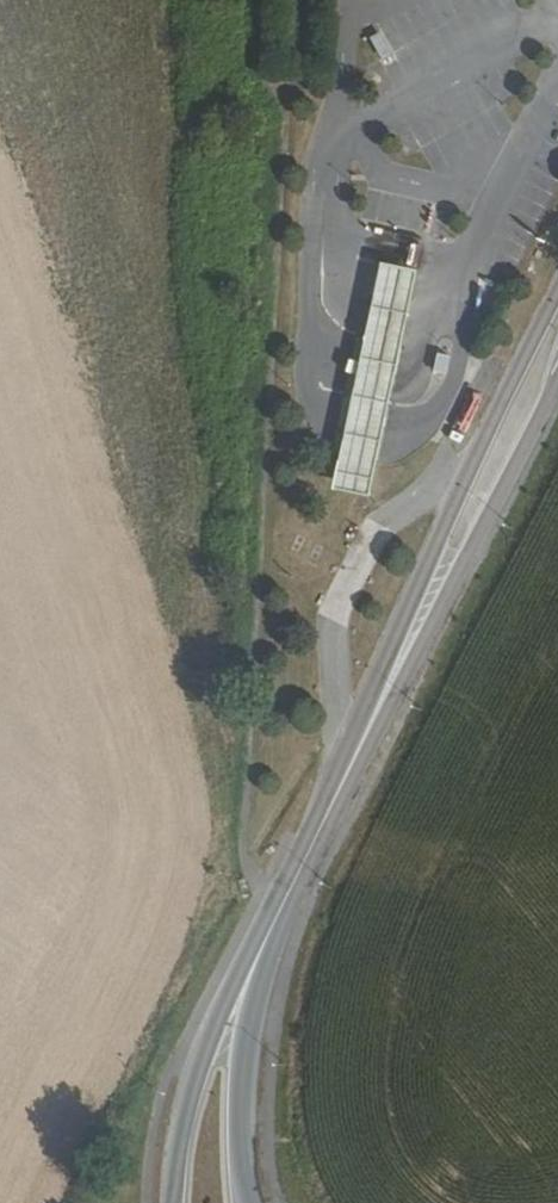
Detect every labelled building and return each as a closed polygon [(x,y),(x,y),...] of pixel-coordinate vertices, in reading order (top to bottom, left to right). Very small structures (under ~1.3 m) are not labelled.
[(412,274),(375,266),(327,493),(364,501),(412,274)]
